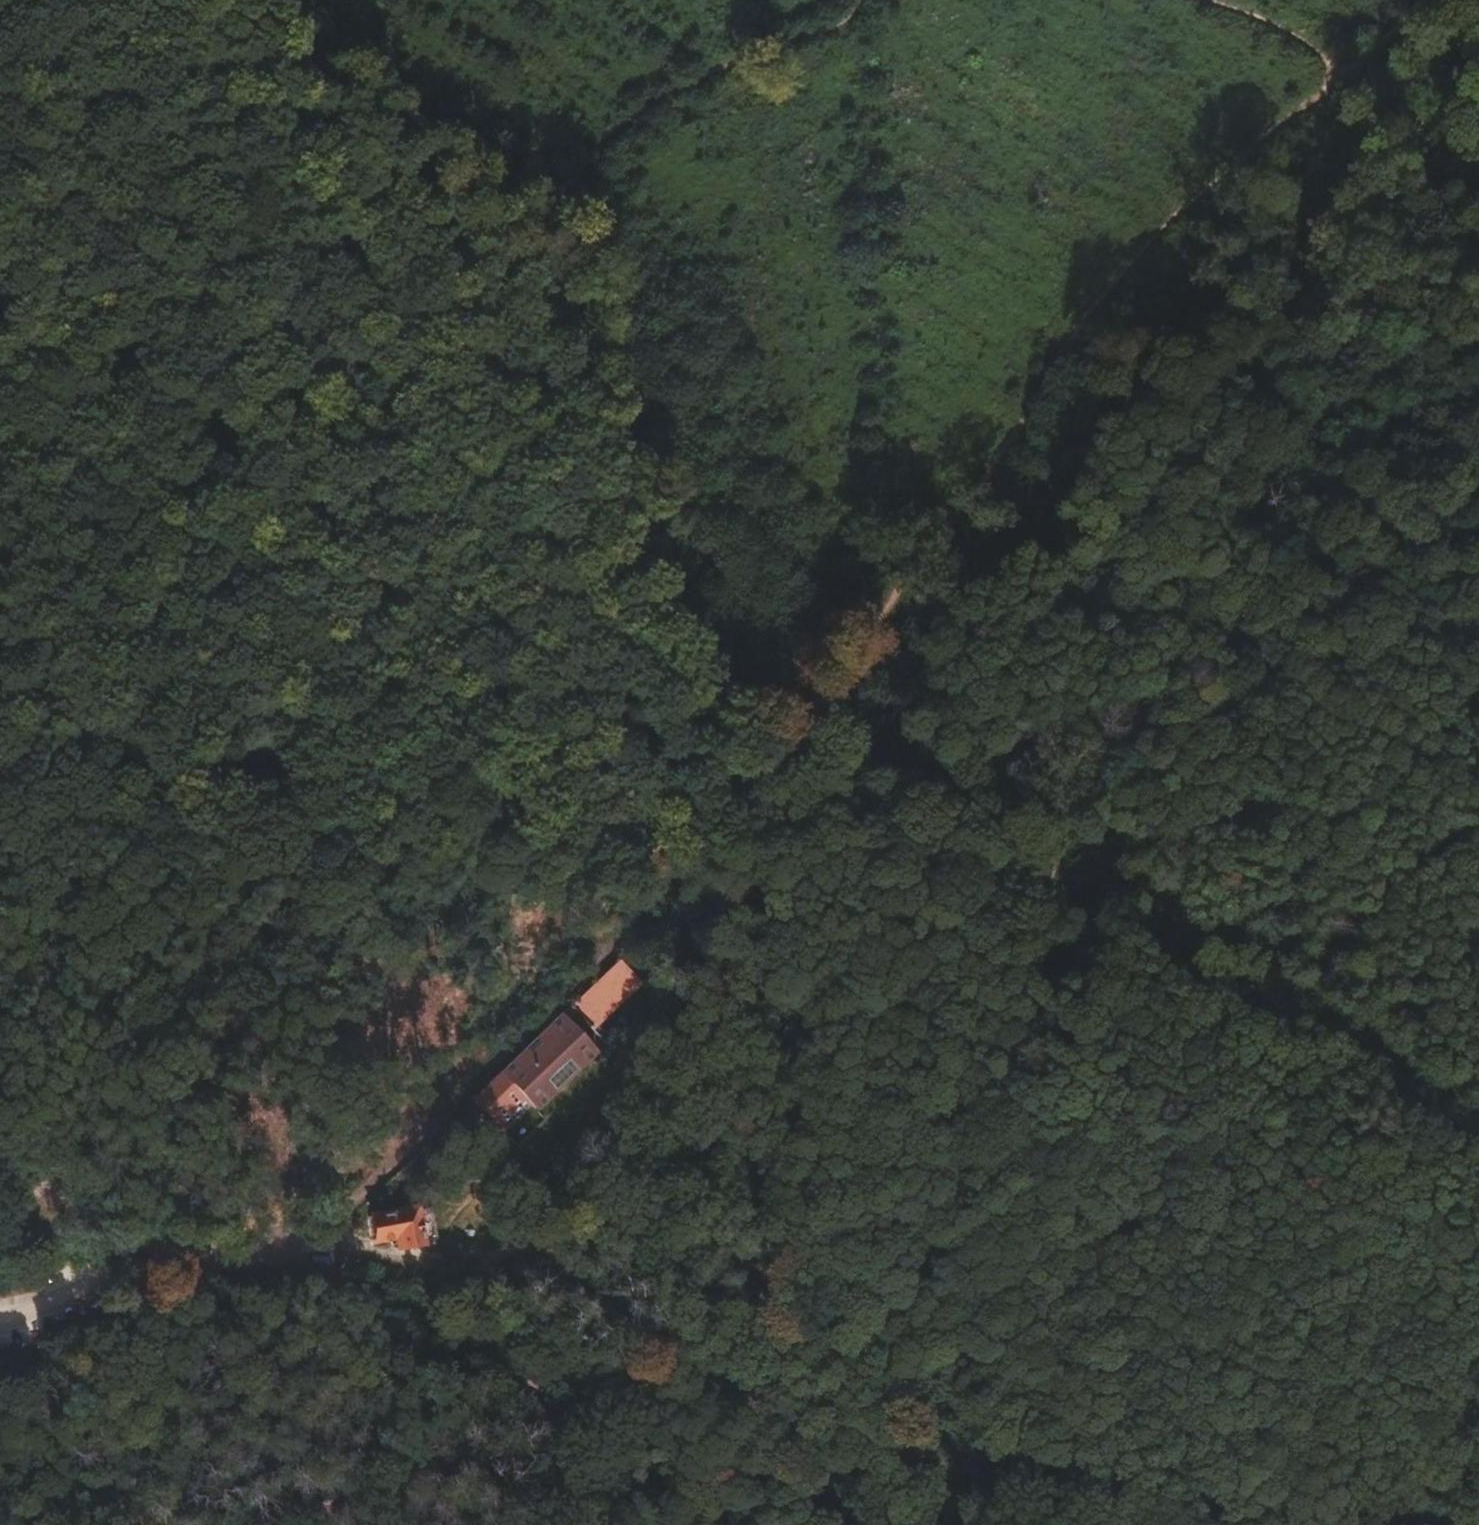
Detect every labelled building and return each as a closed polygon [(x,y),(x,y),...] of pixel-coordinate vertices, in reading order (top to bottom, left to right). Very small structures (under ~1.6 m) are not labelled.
[(595,1027),(640,981),(616,957),(570,1004),(595,1027)] [(592,1047),(563,1015),(471,1099),(486,1116),(517,1088),(531,1104),(592,1047)] [(426,1210),(375,1217),(377,1239),(406,1235),(407,1248),(431,1245),(426,1210)]
